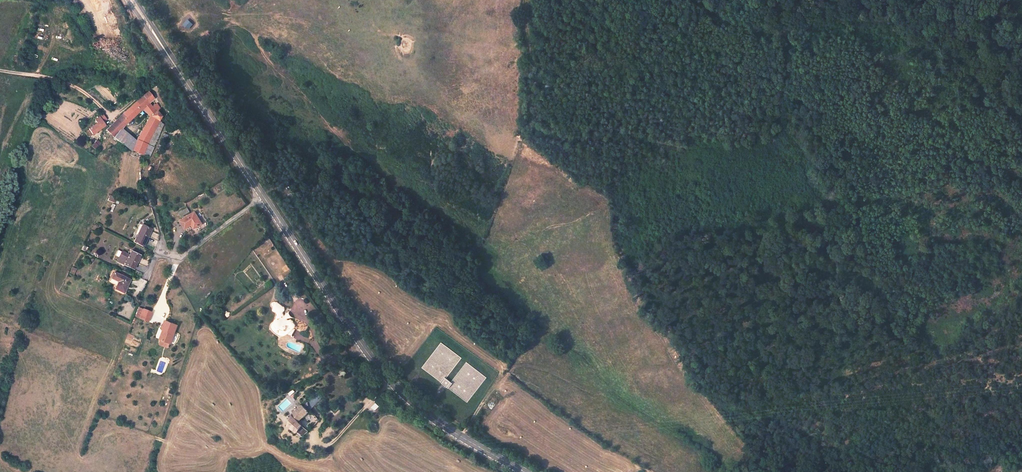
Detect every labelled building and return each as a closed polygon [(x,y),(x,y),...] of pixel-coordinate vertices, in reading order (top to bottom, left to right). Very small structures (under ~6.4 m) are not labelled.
[(144,122),(150,127),(152,125),(153,121),(158,116),(146,102),(150,97),(144,91),(139,94),(126,107),(134,113),(140,107),(147,116),(144,122)] [(112,122),(109,125),(117,130),(134,113),(126,107),(112,122)] [(100,116),(92,122),(94,125),(86,131),(90,137),(103,126),(101,124),(104,121),(100,116)] [(141,147),(143,143),(150,127),(144,122),(133,142),(141,147)] [(120,144),(126,137),(117,130),(109,125),(104,131),(120,144)] [(157,127),(152,125),(150,127),(143,143),(148,145),(157,127)] [(141,147),(133,142),(126,137),(120,144),(129,151),(139,154),(141,147)] [(96,150),(102,143),(97,140),(92,146),(96,150)] [(198,218),(202,222),(208,218),(199,205),(185,216),(191,224),(198,218)] [(153,226),(143,222),(135,240),(145,245),(153,226)] [(137,267),(143,253),(126,246),(122,256),(129,259),(127,263),(137,267)] [(128,292),(133,278),(116,271),(113,277),(121,281),(118,288),(128,292)] [(280,301),(279,302),(278,306),(281,312),(282,313),(295,333),(296,333),(297,327),(300,326),(300,325),(300,322),(296,319),(294,318),(291,317),(289,316),(289,314),(289,310),(289,308),(288,307),(286,305),(284,303),(281,301),(280,301)] [(153,319),(157,309),(148,306),(145,316),(153,319)] [(295,333),(282,313),(281,314),(281,316),(281,317),(279,319),(279,320),(279,322),(280,324),(281,325),(281,326),(284,327),(286,328),(287,329),(287,331),(287,332),(289,332),(292,332),(295,333)] [(177,340),(183,321),(171,317),(168,326),(171,328),(170,331),(168,331),(166,337),(168,337),(172,338),(176,340),(177,340)] [(445,389),(460,369),(439,353),(420,379),(467,413),(486,387),(466,373),(451,393),(445,389)] [(293,421),(292,420),(291,422),(297,428),(296,429),(300,433),(301,432),(307,436),(313,428),(303,419),(316,406),(325,396),(319,390),(295,413),(293,421)]
